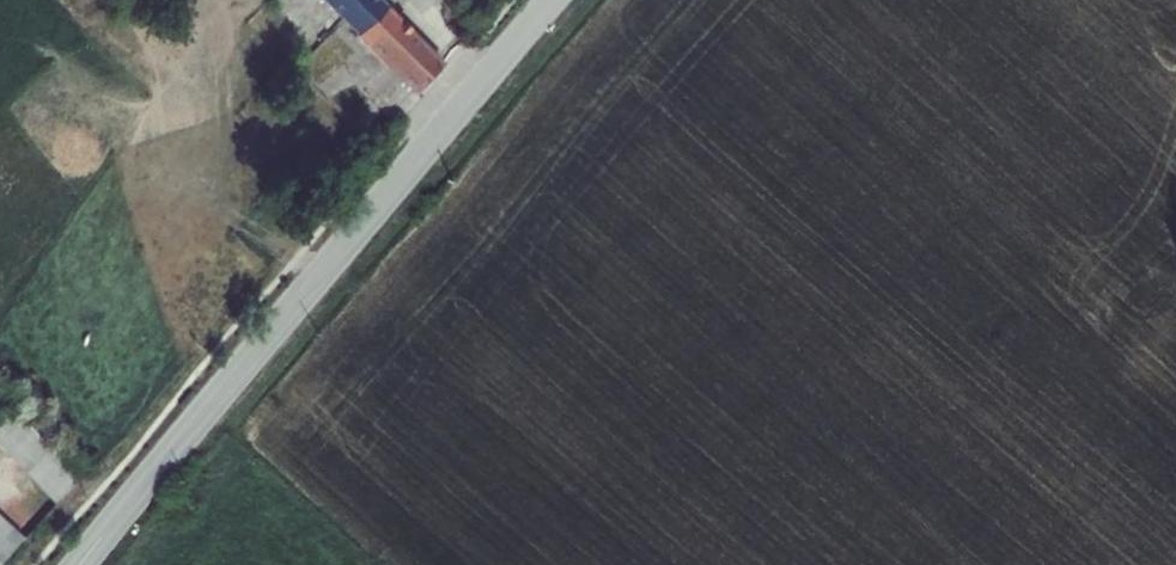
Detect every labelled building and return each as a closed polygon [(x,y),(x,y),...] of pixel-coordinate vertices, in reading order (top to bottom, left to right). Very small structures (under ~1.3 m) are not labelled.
[(415,102),(438,76),(360,0),(309,0),(415,102)] [(0,414),(0,465),(45,509),(70,483),(0,414)] [(0,530),(0,564),(3,564),(18,547),(0,530)]
